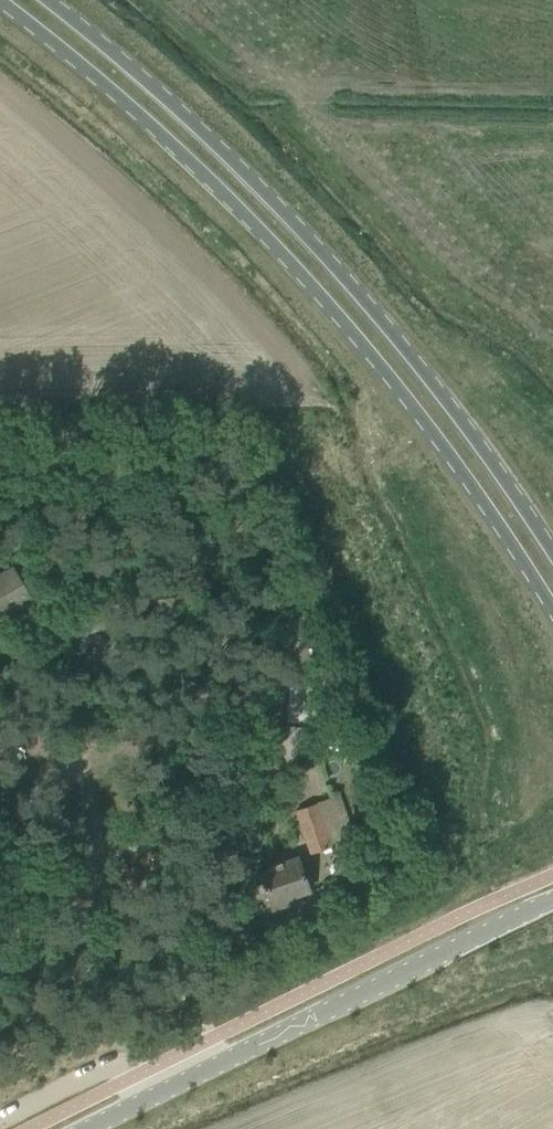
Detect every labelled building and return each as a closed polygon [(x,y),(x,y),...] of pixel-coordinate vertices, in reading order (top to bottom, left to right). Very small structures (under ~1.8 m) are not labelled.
[(29,597),(11,565),(0,571),(0,614),(29,597)] [(288,720),(312,721),(312,695),(289,694),(288,720)] [(345,837),(331,799),(316,804),(330,843),(345,837)] [(330,843),(316,804),(296,811),(310,852),(331,845),(330,843)] [(258,871),(272,910),(288,905),(285,899),(309,890),(297,857),(258,871)] [(269,916),(261,920),(264,929),(273,926),(269,916)]
